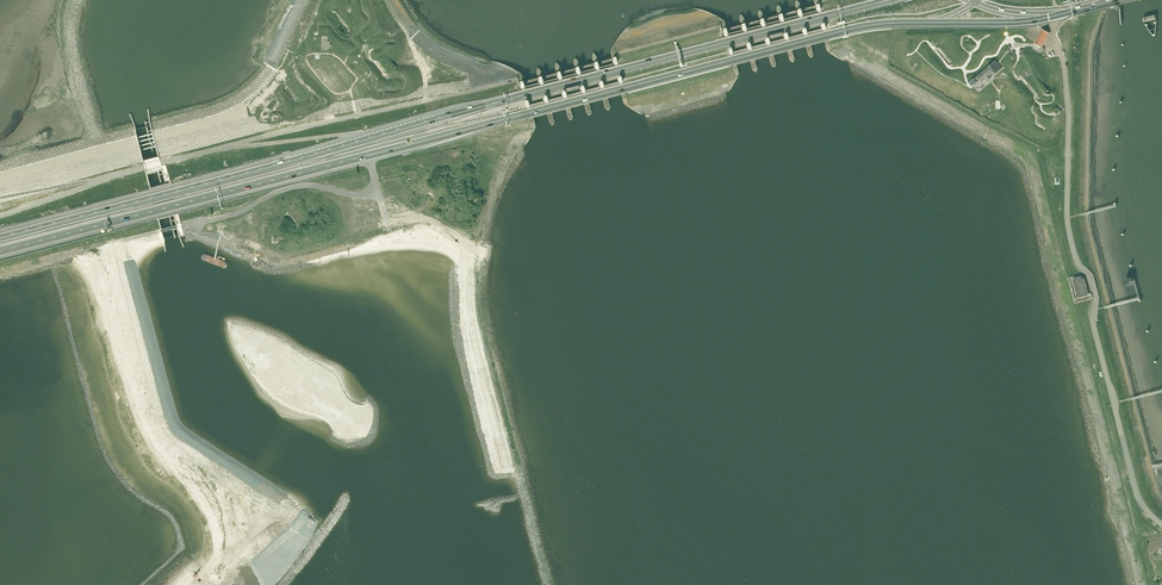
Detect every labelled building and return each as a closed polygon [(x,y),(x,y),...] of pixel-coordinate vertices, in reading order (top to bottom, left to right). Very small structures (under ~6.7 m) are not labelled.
[(1045,41),(1049,34),(1041,30),(1033,43),(1041,48),(1045,41)] [(387,75),(396,69),(384,53),(376,60),(387,75)] [(987,66),(987,67),(982,71),(974,78),(969,82),(970,82),(970,81),(973,85),(972,85),(973,85),(977,82),(976,81),(978,79),(981,82),(985,79),(986,81),(990,78),(988,75),(992,72),(994,74),(1001,68),(994,60),(987,66)] [(1063,108),(1057,104),(1051,112),(1054,114),(1057,116),(1063,108)] [(456,162),(448,169),(458,182),(467,176),(456,162)] [(420,168),(403,172),(404,176),(407,176),(408,179),(422,176),(420,168)] [(433,200),(438,203),(444,191),(424,182),(419,194),(424,196),(426,194),(433,197),(433,200)] [(279,236),(271,235),(270,244),(279,244),(279,236)] [(1081,274),(1067,277),(1074,303),(1092,299),(1091,292),(1085,290),(1081,274)]
